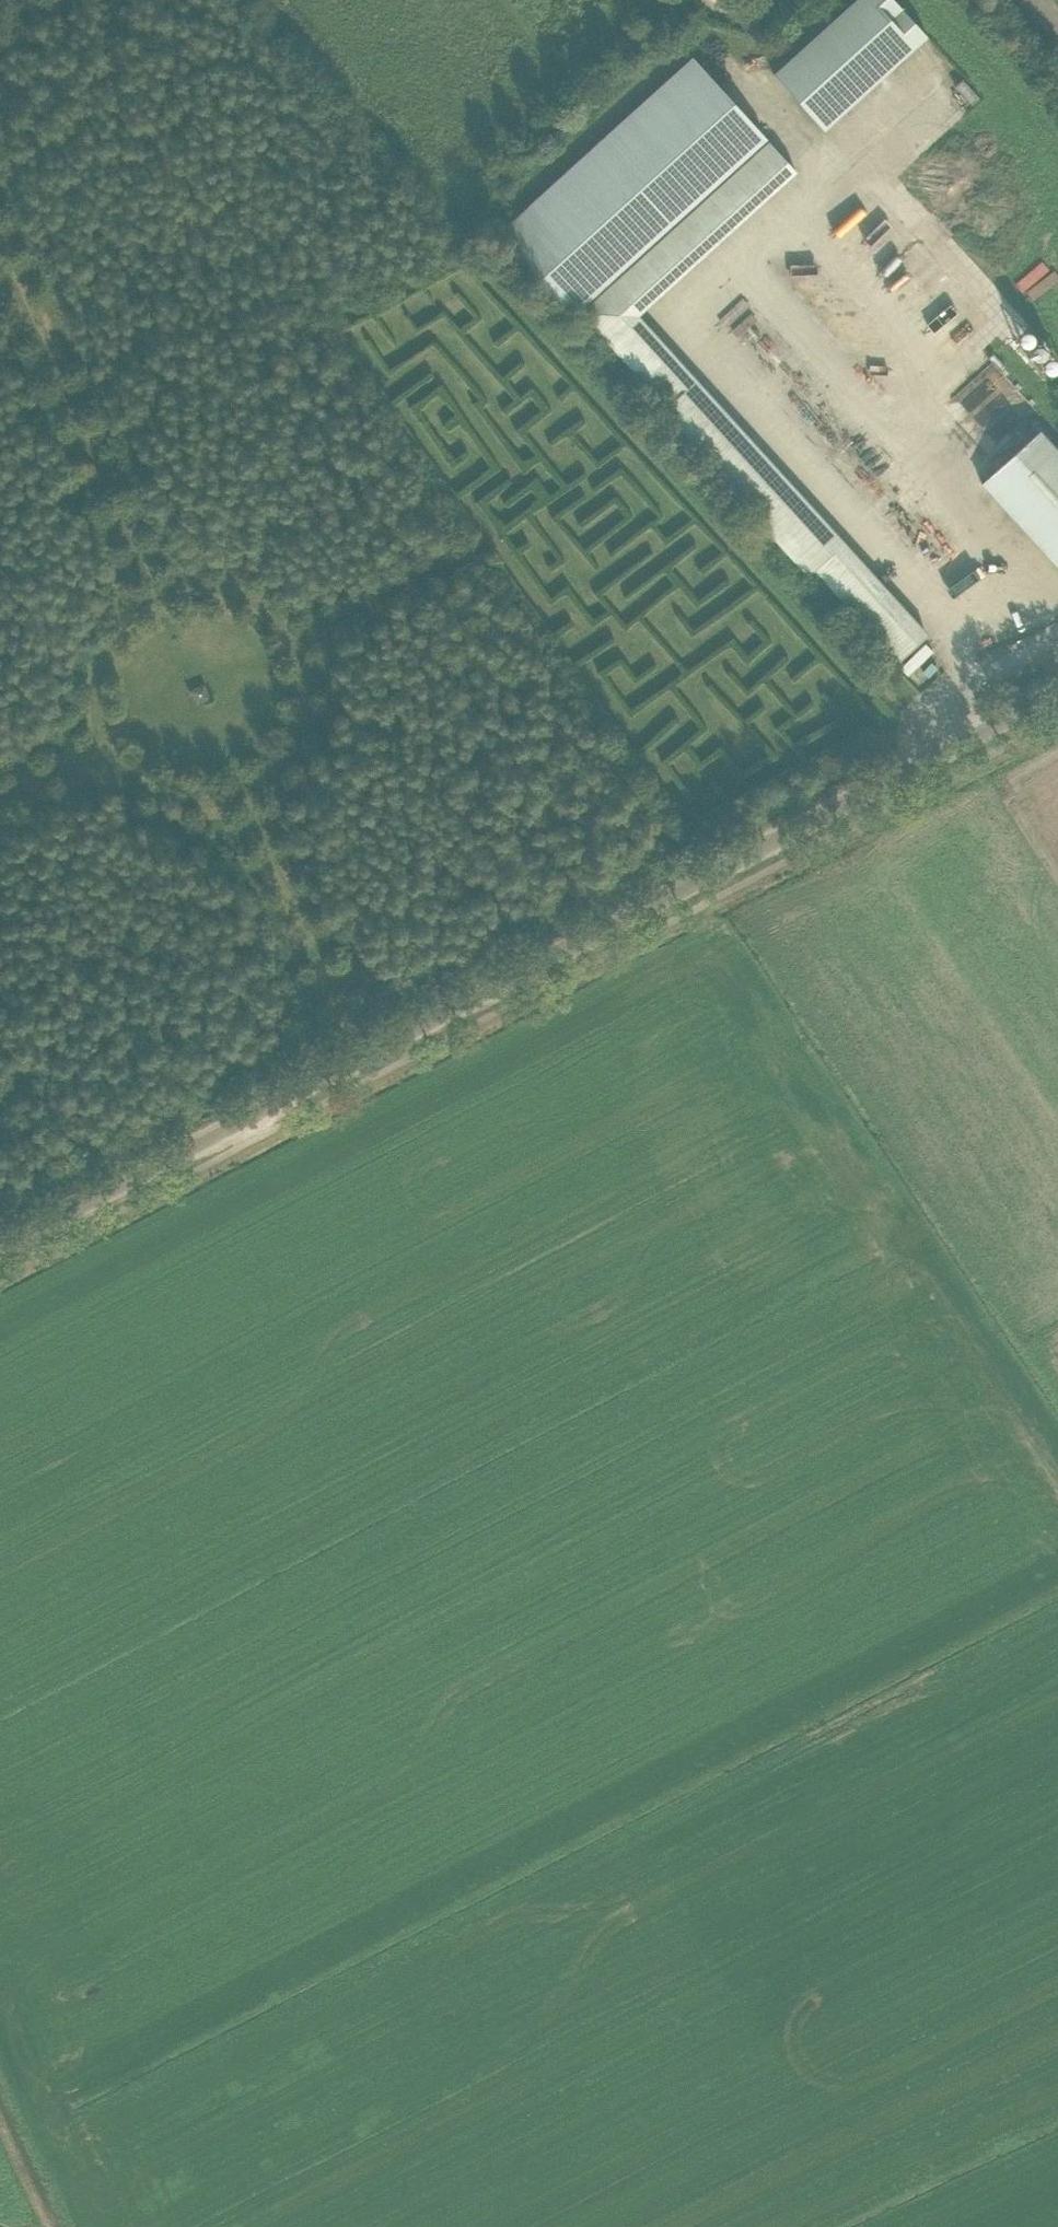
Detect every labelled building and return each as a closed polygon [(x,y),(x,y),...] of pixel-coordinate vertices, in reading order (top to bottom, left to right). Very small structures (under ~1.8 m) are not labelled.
[(901,0),(867,0),(783,68),(829,126),(934,41),(901,0)] [(498,234),(572,315),(766,139),(693,58),(498,234)] [(585,313),(582,317),(663,408),(658,414),(806,576),(814,570),(898,663),(927,636),(636,316),(796,171),(769,142),(583,311),(585,313)] [(958,400),(997,443),(1034,409),(1018,392),(1004,405),(981,380),(958,400)] [(1057,568),(1057,451),(1040,431),(981,484),(1057,568)]
